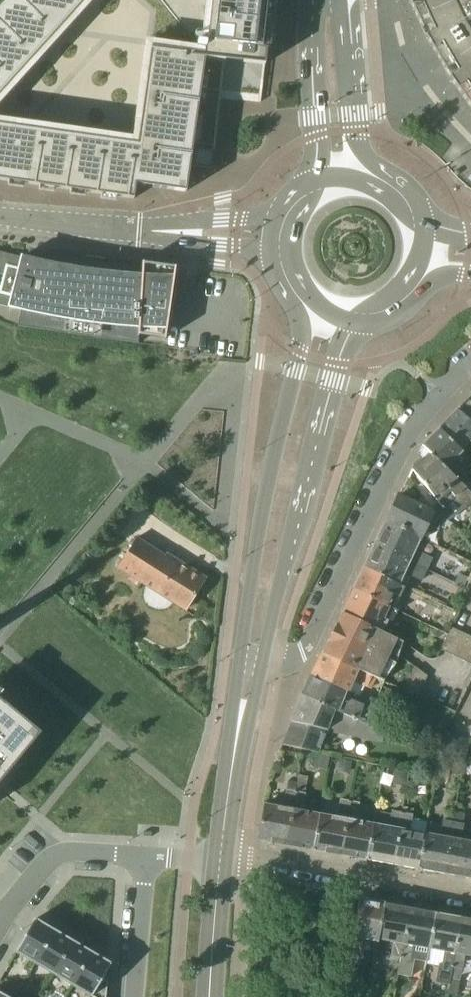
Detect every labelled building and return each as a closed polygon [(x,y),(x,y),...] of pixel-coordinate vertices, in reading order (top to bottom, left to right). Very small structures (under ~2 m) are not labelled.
[(131,196),(133,182),(184,190),(187,165),(213,168),(221,91),(259,95),(265,48),(193,40),(161,0),(3,0),(0,3),(0,178),(131,196)] [(265,48),(270,0),(161,0),(193,40),(265,48)] [(457,21),(447,0),(409,0),(426,37),(450,78),(470,107),(470,45),(457,21)] [(457,21),(470,45),(470,0),(447,0),(457,21)] [(9,306),(9,307),(21,310),(18,326),(131,342),(142,264),(49,251),(47,263),(22,257),(22,258),(0,253),(0,304),(9,306)] [(131,342),(139,343),(139,342),(139,335),(165,339),(176,267),(142,262),(142,264),(131,342)] [(469,398),(459,409),(470,421),(470,400),(469,398)] [(459,409),(449,418),(470,439),(470,421),(459,409)] [(461,449),(470,439),(449,418),(440,428),(461,449)] [(461,449),(440,428),(423,445),(432,454),(461,482),(465,478),(464,478),(467,475),(464,472),(466,471),(464,469),(469,464),(463,451),(461,449)] [(419,505),(436,513),(433,509),(440,504),(442,507),(454,498),(465,509),(468,505),(469,505),(470,504),(470,493),(460,483),(461,482),(432,454),(425,460),(421,458),(414,464),(415,468),(413,469),(430,491),(423,496),(419,505)] [(436,513),(419,505),(399,495),(387,521),(420,536),(423,538),(429,525),(439,530),(444,519),(438,516),(436,513)] [(414,549),(420,536),(387,521),(376,544),(427,569),(432,558),(414,549)] [(131,548),(118,566),(118,567),(132,576),(185,610),(204,580),(138,536),(131,548)] [(422,579),(427,569),(376,544),(364,568),(398,584),(398,583),(404,571),(422,579)] [(405,586),(398,583),(398,584),(364,568),(353,591),(388,607),(389,606),(388,605),(393,594),(400,597),(405,586)] [(388,607),(353,591),(342,613),(404,641),(404,640),(391,634),(393,629),(386,625),(388,620),(384,617),(388,607)] [(342,613),(338,624),(337,624),(336,624),(328,641),(329,642),(323,655),(330,658),(374,677),(376,678),(377,677),(384,681),(404,641),(342,613)] [(470,664),(470,636),(452,627),(441,649),(470,664)] [(372,689),(376,678),(374,677),(330,658),(323,655),(313,676),(349,692),(349,691),(353,681),(367,687),(372,689)] [(418,695),(427,675),(415,666),(405,690),(418,695)] [(376,703),(349,691),(349,692),(313,676),(304,697),(367,724),(376,703)] [(386,732),(367,724),(304,697),(293,722),(283,745),(306,750),(322,753),(327,730),(328,730),(381,743),(386,732)] [(9,763),(13,766),(19,759),(20,759),(41,733),(0,700),(0,782),(7,773),(3,770),(9,763)] [(407,739),(427,745),(430,736),(441,740),(444,729),(434,726),(438,714),(423,709),(419,721),(414,719),(407,739)] [(466,759),(470,739),(446,731),(442,753),(466,759)] [(392,781),(395,784),(407,786),(409,770),(395,768),(392,781)] [(304,804),(306,792),(309,776),(299,774),(298,782),(285,844),(312,849),(312,850),(313,850),(313,849),(314,850),(321,813),(306,810),(307,804),(304,804)] [(285,844),(298,782),(289,781),(287,789),(285,800),(283,800),(282,807),(264,804),(259,835),(262,840),(285,844)] [(340,854),(351,801),(342,800),(339,811),(336,810),(335,816),(321,813),(314,850),(340,854)] [(367,859),(373,823),(359,821),(360,815),(358,814),(360,803),(351,801),(340,854),(367,859)] [(392,864),(402,812),(391,810),(391,814),(376,811),(373,823),(367,859),(392,864)] [(417,868),(424,833),(426,822),(411,820),(412,814),(402,812),(392,864),(417,868)] [(443,873),(451,822),(441,820),(441,825),(426,822),(424,833),(417,868),(419,869),(421,869),(443,873)] [(470,857),(470,843),(459,840),(462,824),(451,822),(443,873),(467,877),(470,857)] [(381,939),(387,904),(360,899),(348,963),(362,965),(367,938),(378,940),(378,938),(381,939)] [(400,975),(413,908),(387,904),(381,939),(394,941),(388,972),(398,974),(400,975)] [(429,948),(436,912),(413,908),(400,975),(411,977),(414,959),(412,959),(414,945),(429,948)] [(452,980),(462,917),(437,913),(437,912),(436,912),(429,948),(427,961),(440,964),(436,981),(450,984),(451,979),(452,980)] [(462,917),(452,980),(459,981),(462,968),(463,969),(465,954),(470,956),(470,919),(462,917)] [(35,919),(16,951),(36,963),(55,930),(35,919)] [(36,963),(54,974),(73,941),(55,930),(36,963)] [(92,952),(73,941),(54,974),(73,985),(92,952)] [(111,964),(92,952),(73,985),(94,996),(107,996),(108,976),(105,974),(111,964)] [(22,985),(17,994),(22,996),(40,996),(22,985)]
